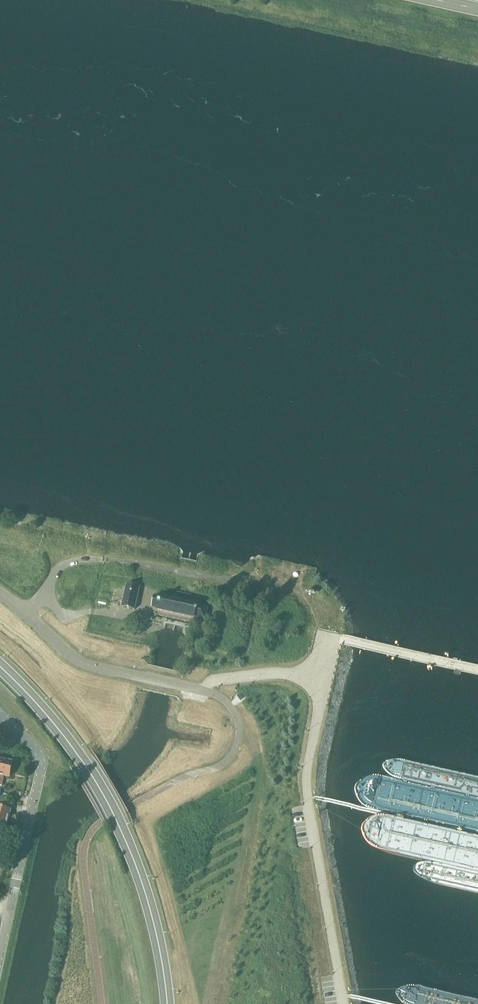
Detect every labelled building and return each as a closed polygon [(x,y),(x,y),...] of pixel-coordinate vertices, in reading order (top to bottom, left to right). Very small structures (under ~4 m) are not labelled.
[(134,610),(139,587),(127,584),(122,607),(134,610)] [(195,618),(198,606),(198,604),(159,596),(158,597),(155,610),(155,611),(195,620),(195,618)] [(206,620),(208,608),(198,606),(195,618),(206,620)] [(4,776),(9,777),(12,762),(0,760),(0,784),(2,785),(4,776)] [(0,807),(0,818),(8,820),(10,810),(0,807)]
